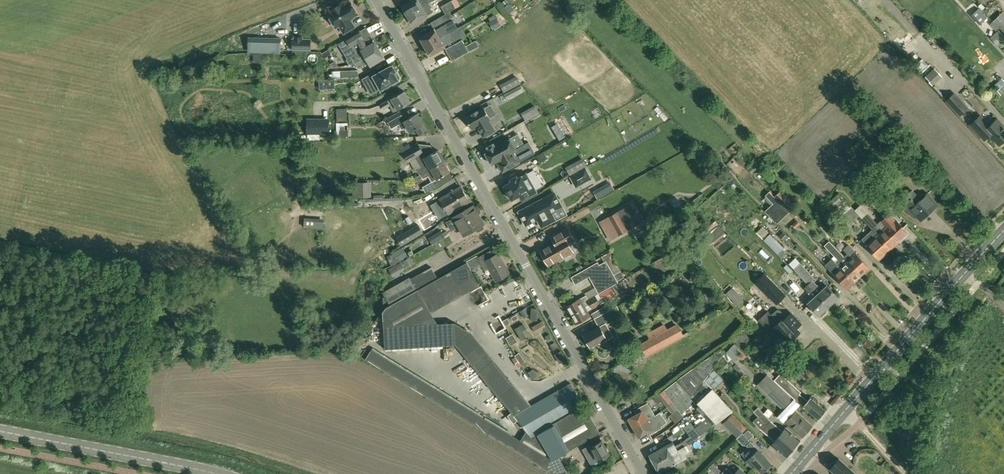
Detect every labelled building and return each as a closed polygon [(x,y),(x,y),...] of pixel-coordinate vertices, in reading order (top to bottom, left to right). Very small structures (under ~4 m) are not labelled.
[(404,5),(402,6),(407,15),(428,3),(434,0),(413,0),(412,1),(411,0),(408,0),(404,2),(404,5)] [(446,14),(449,12),(456,8),(451,0),(441,6),(446,14)] [(330,11),(331,13),(328,15),(336,27),(339,25),(344,33),(355,27),(351,21),(350,21),(349,20),(350,18),(351,17),(352,18),(358,14),(351,2),(342,7),(341,4),(330,11)] [(428,3),(407,15),(412,24),(426,16),(426,15),(432,12),(428,3)] [(509,3),(503,8),(509,14),(514,9),(509,3)] [(449,12),(446,14),(430,23),(433,28),(453,17),(449,12)] [(993,21),(1003,32),(1003,15),(1002,13),(993,21)] [(435,29),(420,38),(424,46),(449,32),(463,25),(459,17),(452,20),(435,30),(435,29)] [(496,18),(490,21),(489,22),(493,29),(494,29),(500,25),(501,25),(497,19),(497,18),(496,18)] [(988,36),(995,45),(1003,38),(1003,37),(998,29),(988,36)] [(355,63),(379,49),(373,39),(367,43),(359,31),(346,39),(355,54),(346,60),(349,64),(355,63)] [(449,32),(424,46),(429,55),(444,47),(444,46),(453,41),(449,32)] [(292,49),(310,49),(310,39),(302,39),(302,37),(294,37),(294,39),(292,39),(292,49)] [(248,39),(248,53),(280,53),(280,39),(248,39)] [(452,61),(462,55),(468,52),(475,48),(479,47),(475,41),(472,43),(470,44),(465,46),(462,40),(446,49),(449,56),(452,61)] [(371,66),(385,58),(379,49),(355,63),(358,68),(368,62),(371,66)] [(911,66),(918,72),(926,64),(919,58),(911,66)] [(398,80),(394,73),(396,72),(392,66),(391,67),(390,66),(377,74),(375,71),(362,79),(370,93),(372,93),(380,89),(381,90),(392,83),(393,85),(398,82),(397,81),(398,80)] [(922,75),(930,85),(940,77),(932,67),(922,75)] [(332,71),(332,79),(358,77),(358,70),(332,71)] [(497,84),(501,92),(519,83),(515,75),(497,84)] [(317,79),(317,92),(332,92),(332,79),(317,79)] [(521,85),(503,94),(505,99),(523,90),(521,85)] [(393,112),(411,102),(405,91),(381,104),(383,109),(390,105),(393,112)] [(946,100),(960,115),(968,108),(954,93),(946,100)] [(522,119),(537,113),(534,105),(519,111),(522,119)] [(488,120),(490,119),(484,107),(465,117),(472,129),(477,126),(483,137),(494,131),(488,120)] [(337,121),(347,121),(347,108),(337,109),(337,121)] [(391,129),(399,125),(402,130),(406,127),(408,132),(410,131),(410,132),(416,128),(419,134),(427,130),(418,113),(405,120),(400,111),(386,119),(391,129)] [(997,119),(988,127),(978,117),(970,124),(984,140),(990,135),(999,145),(1003,140),(1003,128),(1002,126),(1003,125),(997,119)] [(328,133),(328,120),(307,120),(307,133),(328,133)] [(340,126),(340,138),(348,138),(348,130),(345,130),(345,126),(342,126),(340,126)] [(563,132),(557,135),(560,140),(566,137),(563,132)] [(488,150),(485,152),(492,164),(498,161),(499,162),(497,163),(502,173),(520,163),(519,162),(535,153),(529,142),(524,144),(518,133),(495,146),(493,144),(487,147),(488,150)] [(421,168),(417,170),(420,175),(431,168),(444,160),(438,150),(425,157),(423,154),(417,144),(411,147),(409,143),(401,148),(409,162),(416,158),(421,168)] [(570,176),(585,168),(588,166),(583,158),(565,167),(570,176)] [(431,168),(420,175),(414,178),(417,182),(433,173),(437,179),(450,172),(444,160),(431,168)] [(576,186),(591,178),(585,168),(570,176),(576,186)] [(512,200),(519,195),(522,200),(527,198),(537,192),(535,189),(542,185),(534,170),(526,174),(526,173),(518,178),(516,176),(510,179),(511,181),(504,186),(505,187),(503,188),(508,195),(509,194),(512,200)] [(920,170),(912,177),(920,186),(928,178),(920,170)] [(605,179),(589,189),(596,200),(612,189),(605,179)] [(438,186),(435,180),(423,187),(426,193),(438,186)] [(371,182),(352,183),(352,197),(371,197),(371,182)] [(448,213),(458,207),(469,201),(465,194),(461,187),(453,192),(444,197),(440,199),(448,213)] [(880,208),(886,203),(874,190),(868,196),(880,208)] [(920,221),(938,204),(927,193),(920,199),(912,190),(899,202),(907,211),(909,209),(920,221)] [(773,204),(765,211),(777,223),(789,213),(769,191),(765,195),(773,204)] [(775,198),(789,213),(796,206),(782,192),(775,198)] [(551,212),(561,206),(554,193),(519,212),(526,225),(537,219),(542,227),(555,220),(551,212)] [(859,216),(847,202),(838,211),(849,224),(859,216)] [(629,230),(642,223),(632,205),(608,218),(618,235),(628,230),(629,230)] [(478,215),(477,215),(480,211),(477,206),(473,207),(472,206),(454,217),(446,221),(451,231),(459,226),(478,215)] [(724,207),(715,217),(724,225),(733,215),(724,207)] [(898,241),(886,228),(880,222),(877,225),(867,214),(862,219),(872,230),(890,249),(898,241)] [(894,220),(888,214),(880,222),(886,228),(898,241),(907,233),(895,220),(894,220)] [(478,215),(459,226),(465,235),(475,229),(476,230),(478,232),(483,229),(483,226),(482,225),(483,224),(478,215)] [(709,224),(700,231),(710,245),(721,236),(725,233),(715,220),(709,224)] [(410,232),(400,238),(403,244),(425,232),(420,224),(409,230),(410,232)] [(755,231),(759,237),(766,232),(762,226),(755,231)] [(843,236),(834,226),(827,232),(836,242),(843,236)] [(573,239),(567,228),(552,237),(555,243),(541,251),(548,264),(572,251),(567,243),(573,239)] [(441,230),(435,234),(439,240),(445,237),(443,233),(441,230)] [(872,230),(861,239),(867,246),(879,259),(890,249),(872,230)] [(775,239),(769,245),(777,254),(782,259),(786,255),(782,250),(784,248),(775,239)] [(861,275),(869,268),(848,244),(843,249),(847,253),(843,257),(847,261),(861,275)] [(388,256),(391,262),(392,265),(408,256),(403,248),(388,256)] [(832,254),(833,255),(831,257),(853,282),(861,275),(847,261),(843,257),(837,249),(832,254)] [(496,281),(509,274),(498,254),(494,257),(490,250),(477,257),(481,264),(484,271),(489,269),(496,281)] [(615,277),(608,280),(602,284),(606,289),(612,286),(618,282),(617,281),(624,277),(622,273),(609,252),(601,256),(612,275),(614,275),(615,277)] [(678,266),(683,263),(678,255),(673,257),(678,266)] [(828,269),(832,274),(846,289),(853,282),(831,257),(823,264),(828,269)] [(795,258),(789,264),(794,269),(798,274),(801,277),(808,285),(828,306),(837,297),(827,286),(822,291),(812,281),(815,279),(800,263),(795,258)] [(437,278),(417,289),(430,312),(476,285),(479,283),(472,271),(466,261),(463,263),(437,278)] [(401,262),(388,269),(393,277),(406,270),(401,262)] [(601,269),(598,263),(572,278),(575,283),(592,274),(601,269)] [(431,267),(411,279),(417,289),(437,278),(431,267)] [(764,274),(756,282),(770,297),(776,304),(785,295),(778,288),(764,274)] [(801,277),(785,292),(802,310),(808,304),(818,315),(819,317),(826,311),(824,309),(828,306),(808,285),(801,277)] [(616,284),(612,286),(616,294),(621,292),(616,284)] [(589,316),(587,311),(600,304),(616,295),(612,287),(598,294),(601,298),(570,315),(575,324),(589,316)] [(733,288),(726,294),(737,306),(744,300),(733,288)] [(476,304),(485,299),(480,289),(471,293),(476,304)] [(580,299),(566,306),(570,315),(601,298),(598,294),(587,300),(586,296),(580,299)] [(594,319),(598,327),(583,335),(584,337),(583,338),(585,342),(587,342),(590,347),(612,335),(606,325),(623,317),(617,306),(608,311),(594,319)] [(606,306),(591,314),(594,319),(608,311),(606,306)] [(777,310),(771,315),(779,323),(787,332),(793,339),(800,333),(796,329),(801,324),(791,313),(786,317),(780,310),(777,310)] [(768,312),(758,321),(783,348),(786,345),(793,339),(787,332),(779,323),(771,315),(768,312)] [(530,326),(534,333),(544,326),(540,320),(530,326)] [(522,322),(513,328),(519,339),(529,334),(522,322)] [(682,336),(677,326),(641,345),(646,355),(682,336)] [(742,330),(734,340),(746,350),(752,343),(749,340),(751,337),(742,330)] [(508,345),(515,341),(511,333),(504,337),(508,345)] [(741,354),(733,345),(725,353),(732,360),(734,361),(741,354)] [(363,359),(385,371),(391,361),(368,348),(363,359)] [(703,379),(709,372),(712,369),(713,367),(718,361),(723,354),(720,350),(676,380),(696,401),(704,411),(720,397),(703,379)] [(600,433),(599,433),(584,405),(583,406),(571,384),(532,406),(490,355),(475,368),(511,412),(507,415),(514,423),(517,420),(526,430),(530,436),(536,432),(552,460),(558,456),(600,433)] [(731,365),(723,358),(714,367),(721,374),(731,365)] [(621,392),(631,386),(635,383),(633,381),(637,379),(632,371),(633,370),(627,360),(609,371),(621,392)] [(773,380),(797,402),(804,407),(818,419),(826,410),(811,398),(808,401),(797,392),(799,390),(779,373),(773,380)] [(782,406),(790,398),(767,375),(759,384),(782,406)] [(678,409),(682,415),(696,401),(676,380),(663,390),(667,396),(672,402),(678,409)] [(658,403),(661,400),(666,407),(672,402),(667,396),(663,390),(654,396),(658,403)] [(699,434),(716,423),(733,411),(720,397),(704,411),(709,415),(695,428),(694,428),(699,434)] [(666,407),(672,413),(669,416),(675,423),(683,416),(682,415),(678,409),(672,402),(666,407)] [(637,409),(639,413),(636,415),(628,419),(633,427),(655,416),(649,406),(647,403),(637,409)] [(754,412),(761,420),(765,423),(768,427),(793,448),(800,440),(785,428),(782,431),(769,420),(758,408),(754,412)] [(803,437),(813,426),(796,411),(786,422),(803,437)] [(655,416),(633,427),(639,437),(647,433),(650,440),(652,439),(650,435),(661,428),(661,427),(667,422),(660,412),(655,416)] [(746,428),(732,414),(723,424),(738,438),(746,428)] [(675,446),(672,442),(649,455),(653,463),(681,447),(688,443),(699,434),(694,428),(695,428),(691,422),(683,427),(690,436),(683,441),(675,446)] [(786,457),(793,448),(768,427),(765,423),(760,429),(774,441),(771,445),(786,457)] [(749,440),(753,435),(748,430),(743,434),(749,440)] [(585,455),(586,455),(592,465),(598,461),(609,455),(602,441),(591,447),(590,445),(582,449),(585,455)] [(762,473),(771,464),(751,441),(746,445),(753,453),(746,460),(752,466),(754,464),(762,473)] [(685,455),(692,451),(688,443),(681,447),(653,463),(658,471),(672,463),(675,464),(683,460),(683,457),(683,456),(685,454),(685,455)] [(540,466),(553,473),(559,473),(566,470),(558,456),(552,460),(540,466)] [(836,473),(856,473),(839,459),(836,462),(834,461),(829,466),(831,467),(830,468),(836,473)] [(712,463),(708,468),(715,473),(718,473),(721,471),(712,463)]
